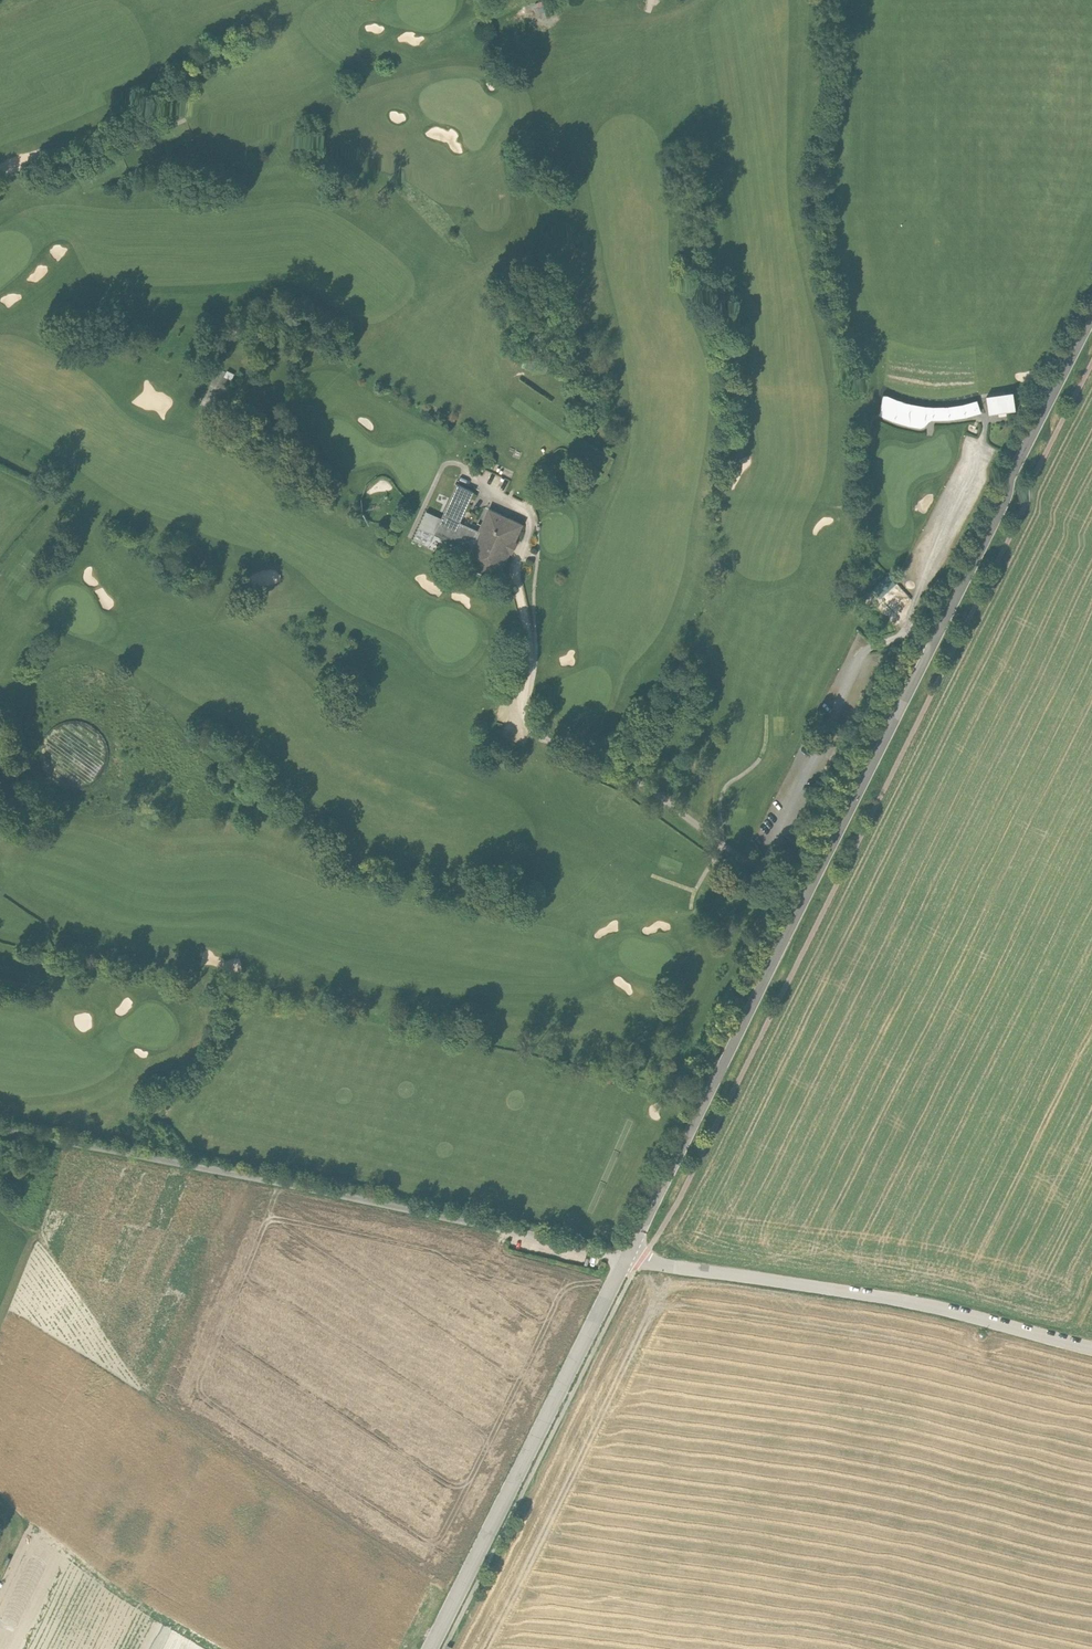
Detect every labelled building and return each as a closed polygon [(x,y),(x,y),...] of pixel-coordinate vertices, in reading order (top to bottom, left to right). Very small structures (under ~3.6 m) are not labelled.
[(541,40),(529,12),(504,23),(515,50),(541,40)] [(986,397),(989,416),(1015,412),(1013,394),(986,397)] [(882,395),(879,402),(893,408),(909,413),(925,415),(925,413),(933,414),(933,416),(950,415),(965,413),(980,409),(977,401),(972,403),(957,405),(939,407),(931,408),(924,407),(915,405),(907,403),(899,400),(889,398),(882,395)] [(457,471),(435,519),(470,535),(479,518),(459,509),(473,478),(457,471)] [(470,535),(464,549),(497,564),(522,510),(489,495),(479,518),(470,535)] [(887,563),(872,577),(895,603),(911,589),(887,563)]
